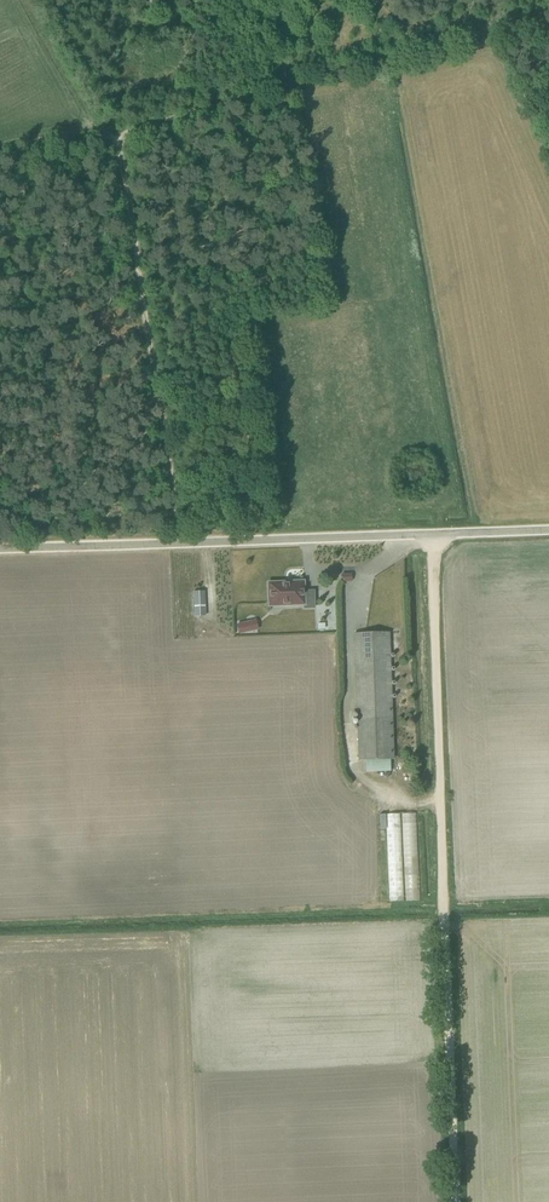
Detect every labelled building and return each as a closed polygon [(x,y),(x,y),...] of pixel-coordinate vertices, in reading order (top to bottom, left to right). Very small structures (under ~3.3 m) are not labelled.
[(269,603),(282,602),(282,606),(305,605),(304,583),(282,584),(282,582),(268,583),(269,603)] [(204,591),(194,591),(195,615),(205,615),(204,591)] [(236,624),(239,634),(249,632),(246,622),(236,624)] [(394,759),(389,632),(355,633),(359,760),(394,759)] [(386,813),(389,901),(419,900),(417,812),(386,813)]
